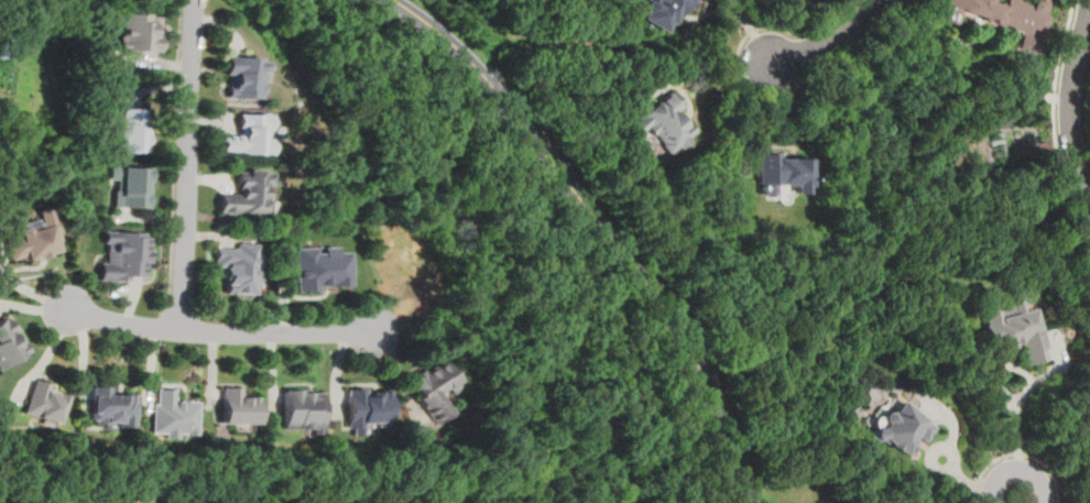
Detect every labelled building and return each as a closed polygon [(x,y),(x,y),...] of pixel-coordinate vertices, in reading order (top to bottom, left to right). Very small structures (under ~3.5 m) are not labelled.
[(637,15),(667,32),(682,6),(691,11),(698,0),(646,0),(637,15)] [(1005,3),(993,0),(948,0),(942,21),(957,24),(959,14),(1023,30),(1018,47),(1040,52),(1053,0),(1006,0),(1005,3)] [(160,50),(160,12),(120,12),(120,50),(160,50)] [(265,97),(265,55),(225,55),(225,97),(265,97)] [(697,134),(679,111),(687,107),(674,88),(635,117),(666,157),(697,134)] [(144,152),(144,107),(117,107),(117,152),(144,152)] [(222,153),(273,153),(273,113),(235,113),(235,133),(222,133),(222,153)] [(811,154),(757,153),(757,181),(773,181),(773,192),(810,192),(811,154)] [(148,166),(118,166),(118,206),(148,206),(148,166)] [(272,168),(233,168),(233,192),(218,192),(218,214),(272,214),(272,168)] [(42,220),(15,227),(18,237),(6,240),(12,263),(64,249),(53,206),(39,209),(42,220)] [(102,278),(149,280),(150,231),(102,230),(102,278)] [(225,267),(225,293),(259,293),(259,244),(215,243),(215,267),(225,267)] [(297,247),(297,289),(347,288),(346,245),(297,247)] [(979,309),(990,352),(1021,345),(1026,364),(1048,359),(1035,307),(1024,309),(1022,299),(979,309)] [(10,315),(0,320),(0,369),(30,351),(10,315)] [(406,379),(435,424),(454,412),(444,397),(461,386),(442,356),(406,379)] [(61,422),(68,387),(32,380),(24,414),(61,422)] [(137,395),(115,395),(115,384),(91,384),(91,426),(135,426),(137,395)] [(348,435),(369,434),(369,423),(390,422),(389,385),(347,387),(348,435)] [(259,396),(246,396),(246,386),(224,386),(224,423),(259,423),(259,396)] [(198,400),(176,400),(176,387),(153,387),(153,437),(197,437),(198,400)] [(323,389),(284,389),(284,433),(323,433),(323,389)] [(937,426),(897,396),(869,434),(901,458),(916,436),(925,442),(937,426)]
